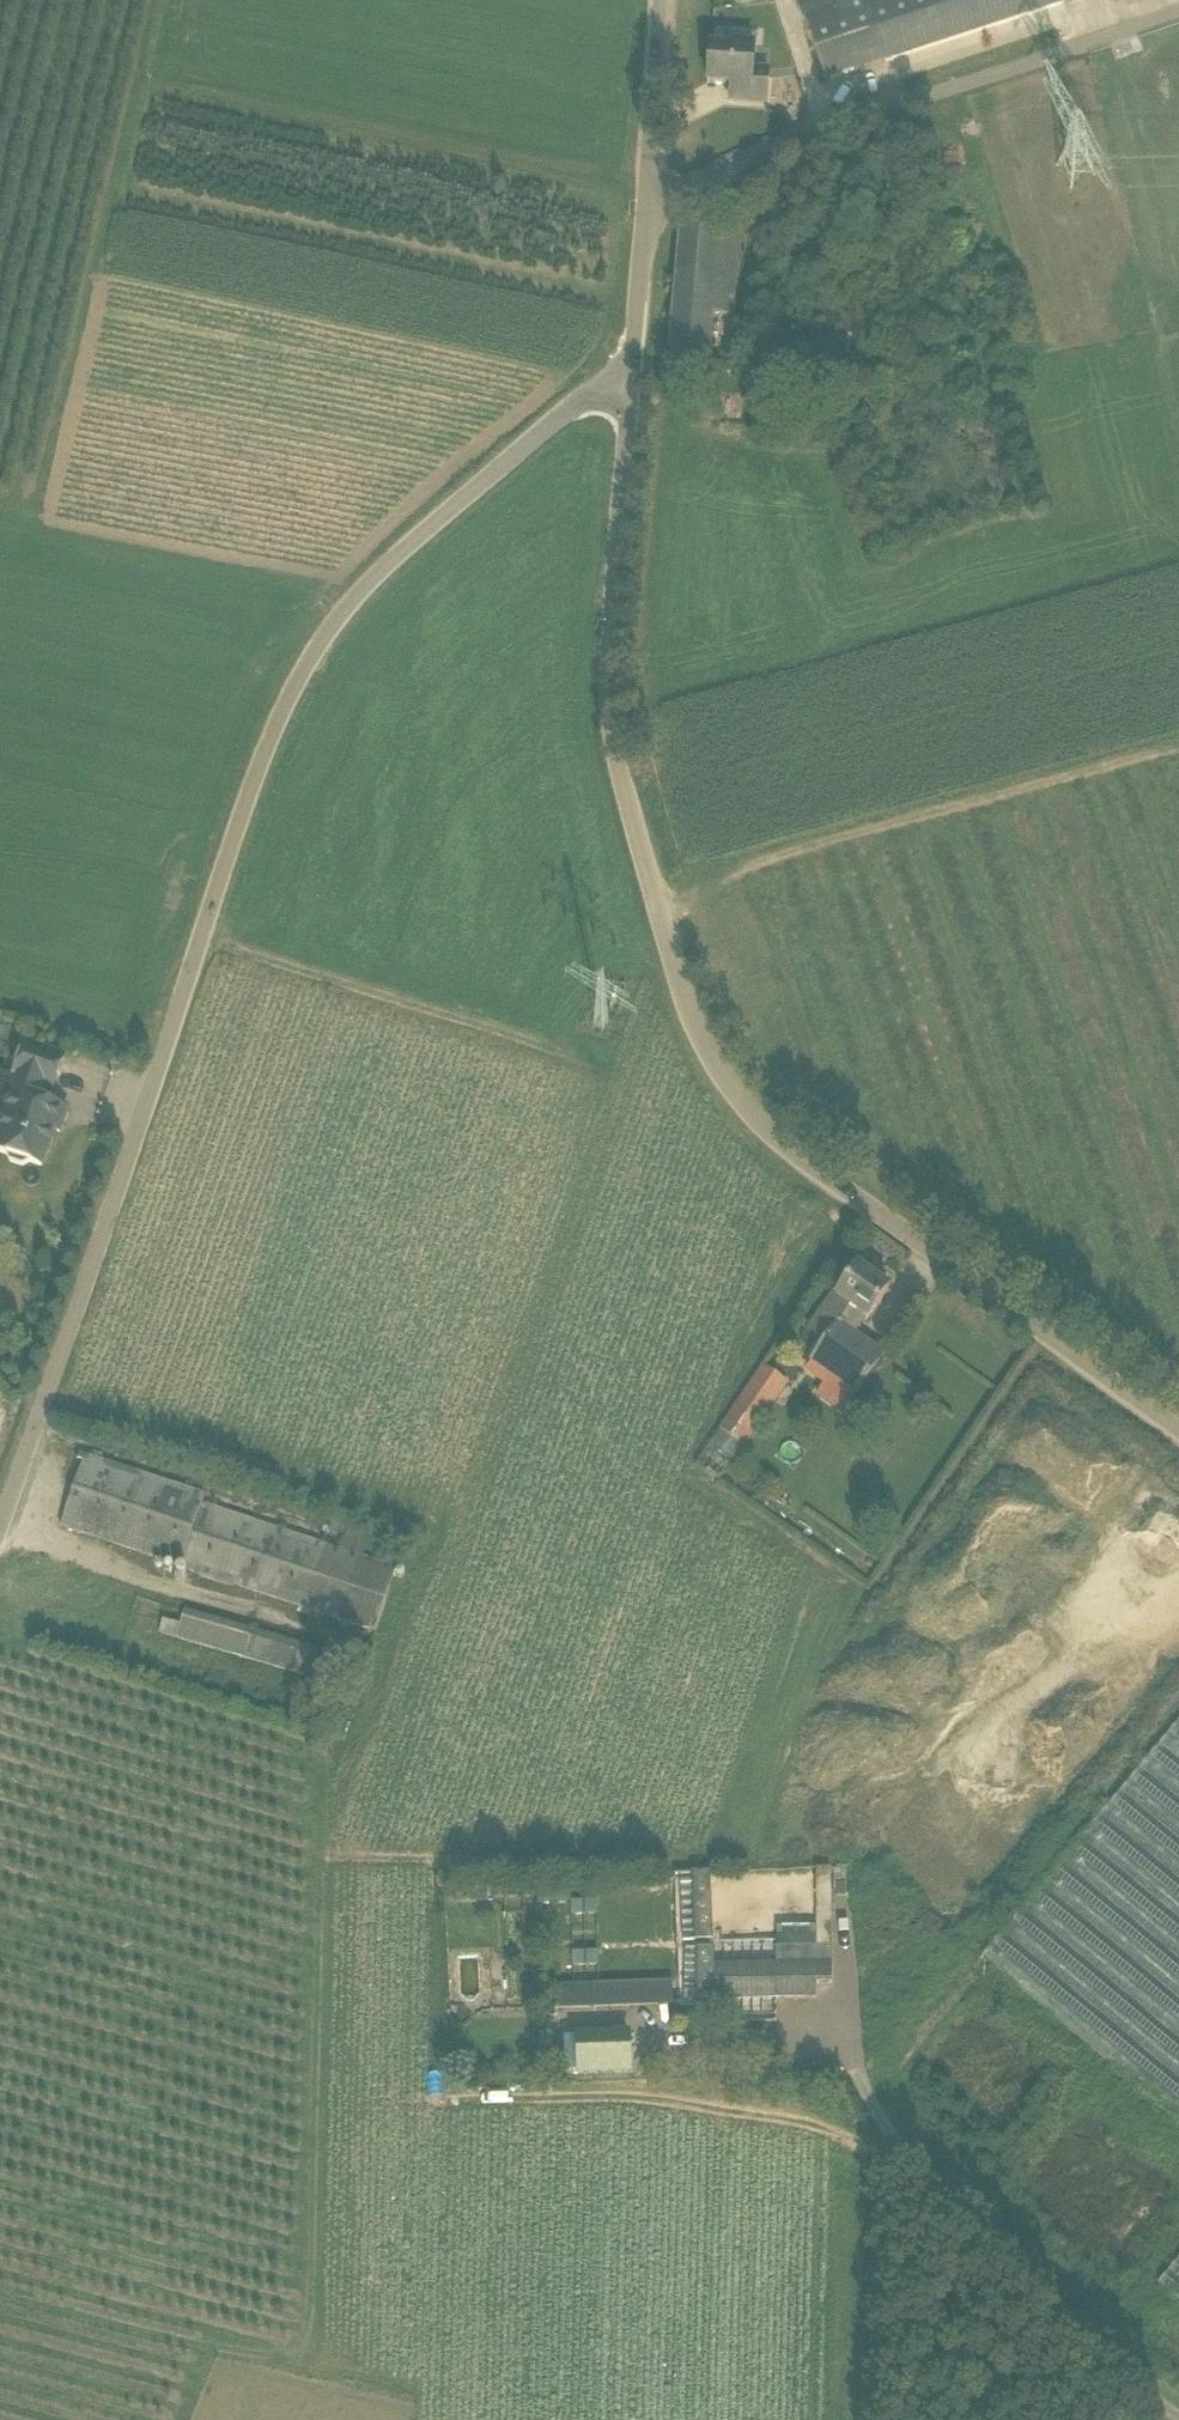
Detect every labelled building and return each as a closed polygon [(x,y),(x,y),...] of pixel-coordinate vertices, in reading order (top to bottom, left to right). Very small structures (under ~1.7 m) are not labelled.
[(1064,0),(829,0),(802,9),(825,81),(1065,3),(1064,0)] [(731,85),(730,100),(766,103),(768,76),(769,65),(753,64),(755,45),(733,44),(733,48),(710,46),(707,83),(731,85)] [(713,316),(720,234),(680,231),(669,349),(710,353),(713,316)] [(9,1155),(11,1162),(24,1166),(31,1162),(41,1166),(61,1108),(33,1098),(38,1084),(53,1090),(64,1057),(26,1044),(3,1116),(10,1117),(0,1144),(0,1152),(9,1155)] [(889,1289),(858,1267),(837,1298),(850,1307),(811,1364),(857,1396),(885,1356),(855,1335),(867,1318),(868,1319),(889,1289)] [(744,1446),(771,1407),(747,1391),(720,1430),(744,1446)] [(396,1569),(365,1558),(202,1504),(205,1495),(79,1453),(77,1460),(83,1461),(61,1525),(375,1632),(396,1569)] [(176,1637),(243,1657),(309,1677),(318,1651),(185,1611),(176,1637)] [(982,1958),(1178,2122),(1178,1722),(982,1958)] [(816,1869),(817,1947),(832,1946),(831,1869),(816,1869)] [(711,1872),(693,1873),(696,1940),(714,1940),(711,1872)] [(832,1948),(833,1946),(832,1946),(817,1947),(807,1947),(806,1935),(779,1936),(779,1946),(774,1947),(776,1962),(713,1962),(712,1946),(695,1946),(695,1998),(675,1998),(674,2021),(715,2020),(714,1998),(780,1998),(780,2008),(821,2009),(821,2002),(828,1996),(833,1996),(832,1948)] [(675,2003),(675,1999),(675,1981),(557,1982),(557,2004),(675,2003)] [(632,2073),(631,2029),(622,2030),(622,2010),(592,2010),(592,2030),(576,2030),(576,2035),(564,2036),(565,2071),(577,2071),(577,2074),(632,2073)] [(1159,2285),(1178,2302),(1178,2260),(1159,2285)]
